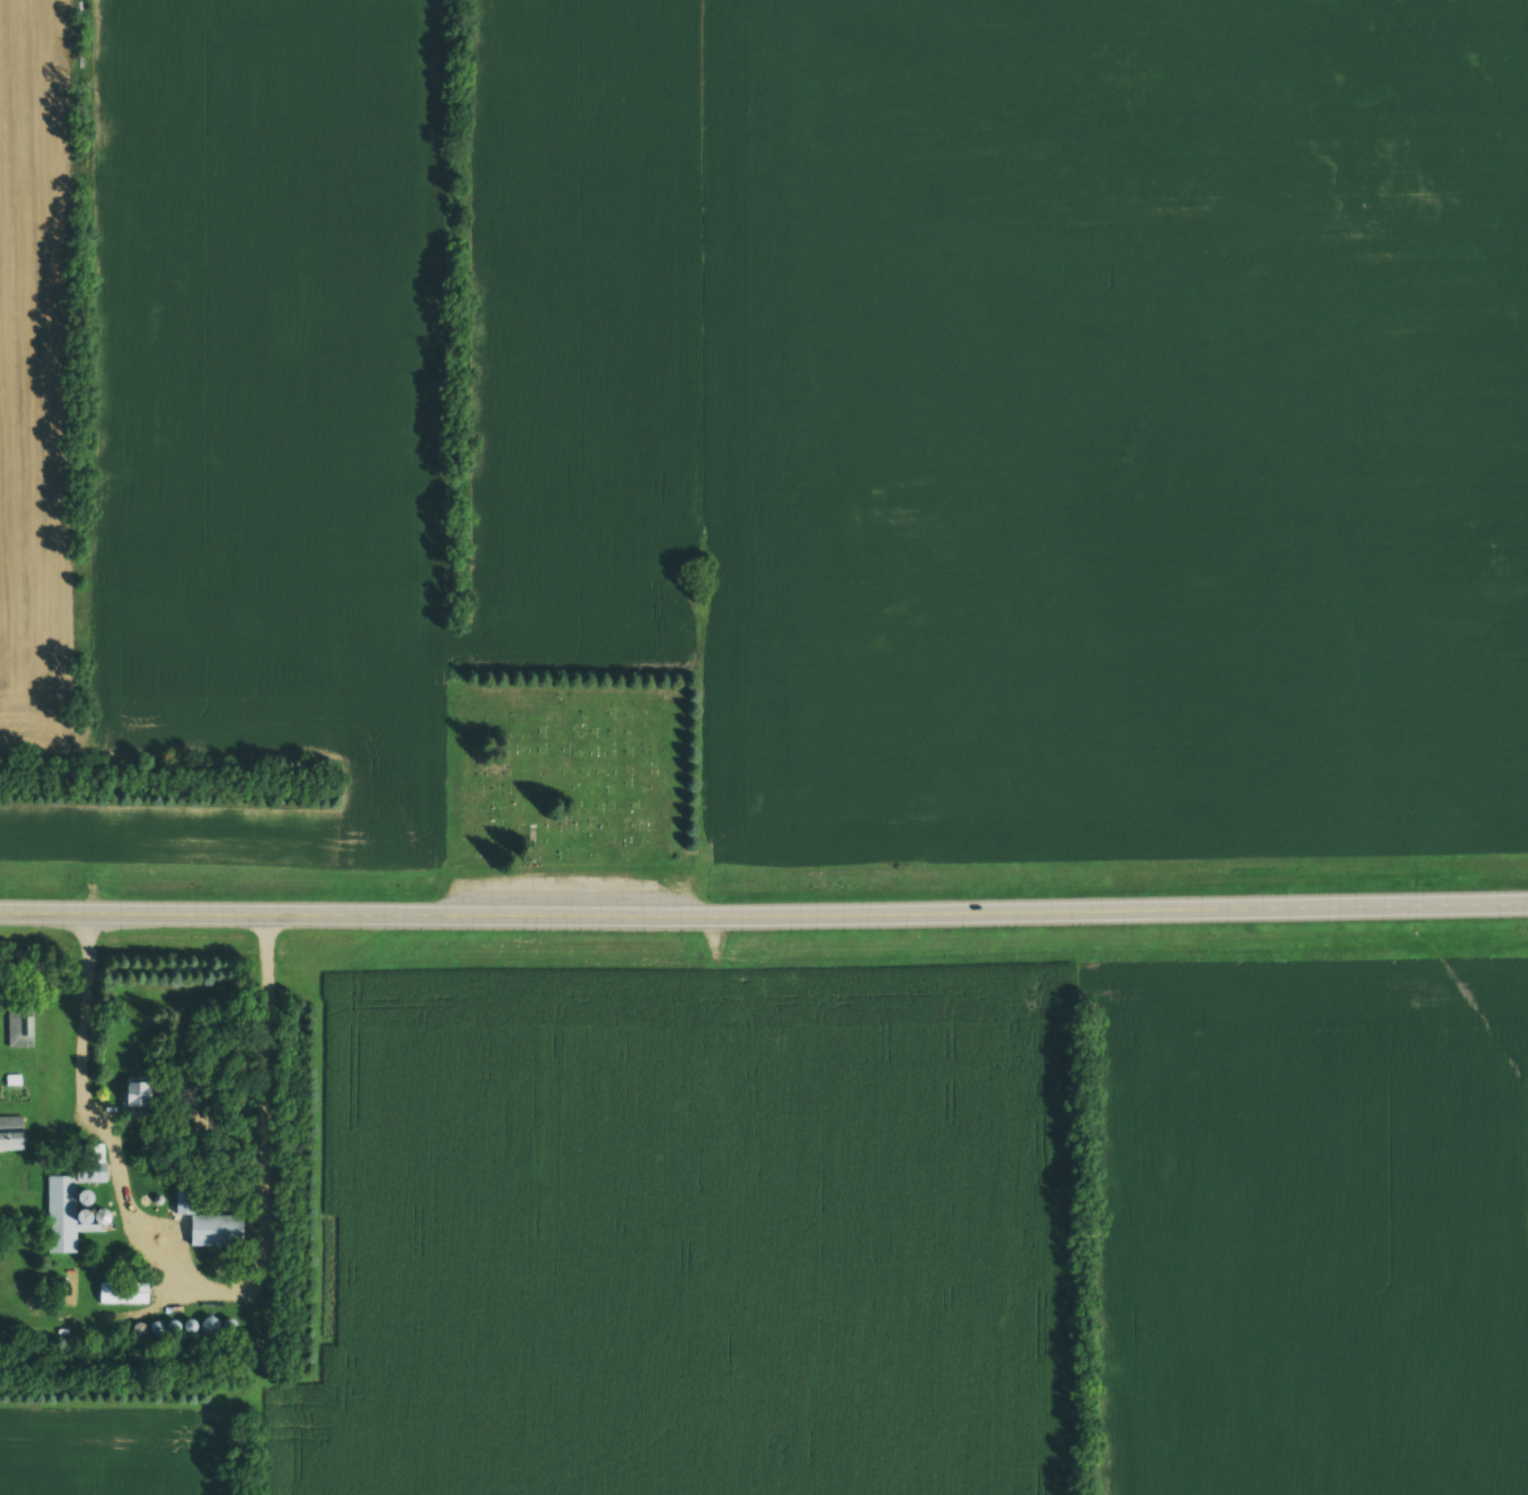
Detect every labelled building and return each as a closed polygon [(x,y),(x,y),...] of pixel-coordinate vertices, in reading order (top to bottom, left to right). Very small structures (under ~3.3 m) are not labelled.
[(34,1050),(34,1018),(26,1018),(26,1007),(8,1007),(8,1050),(34,1050)] [(123,1094),(124,1114),(143,1114),(143,1108),(153,1108),(152,1079),(128,1080),(129,1093),(123,1094)] [(0,1119),(0,1153),(26,1152),(26,1118),(0,1119)] [(58,1253),(57,1179),(86,1178),(87,1253),(58,1253)] [(201,1247),(202,1223),(250,1224),(249,1249),(201,1247)] [(110,1303),(111,1283),(159,1285),(158,1305),(110,1303)]
